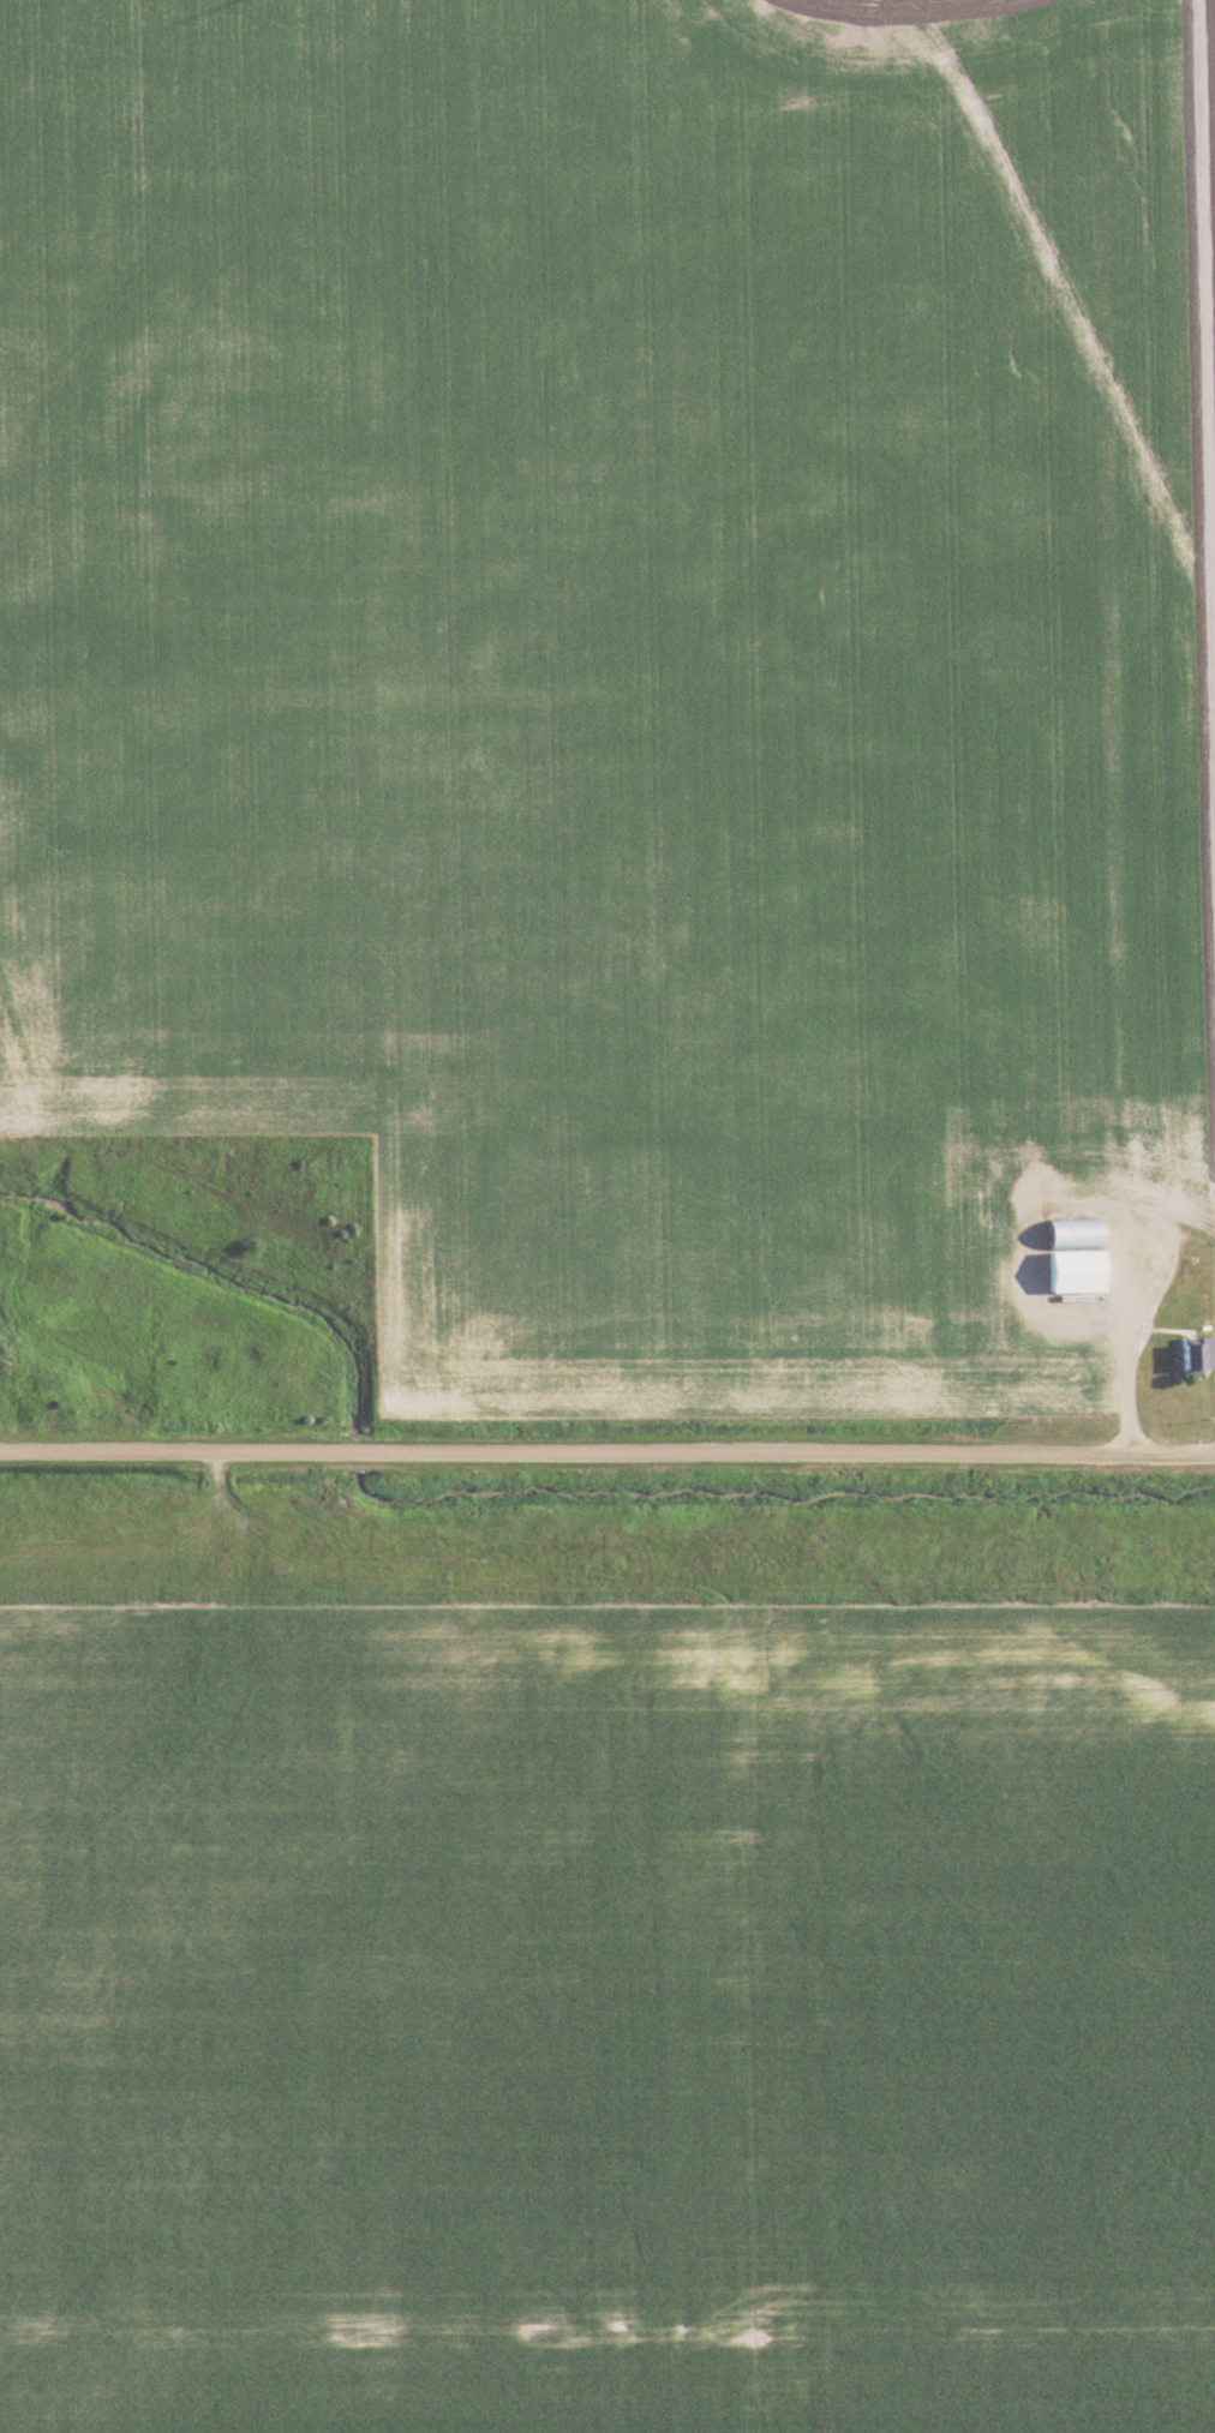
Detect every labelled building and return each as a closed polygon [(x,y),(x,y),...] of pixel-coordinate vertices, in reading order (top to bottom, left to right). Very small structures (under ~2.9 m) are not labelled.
[(1097,1223),(1039,1223),(1039,1291),(1097,1291),(1097,1223)] [(1173,1373),(1205,1373),(1205,1339),(1173,1339),(1173,1373)]
